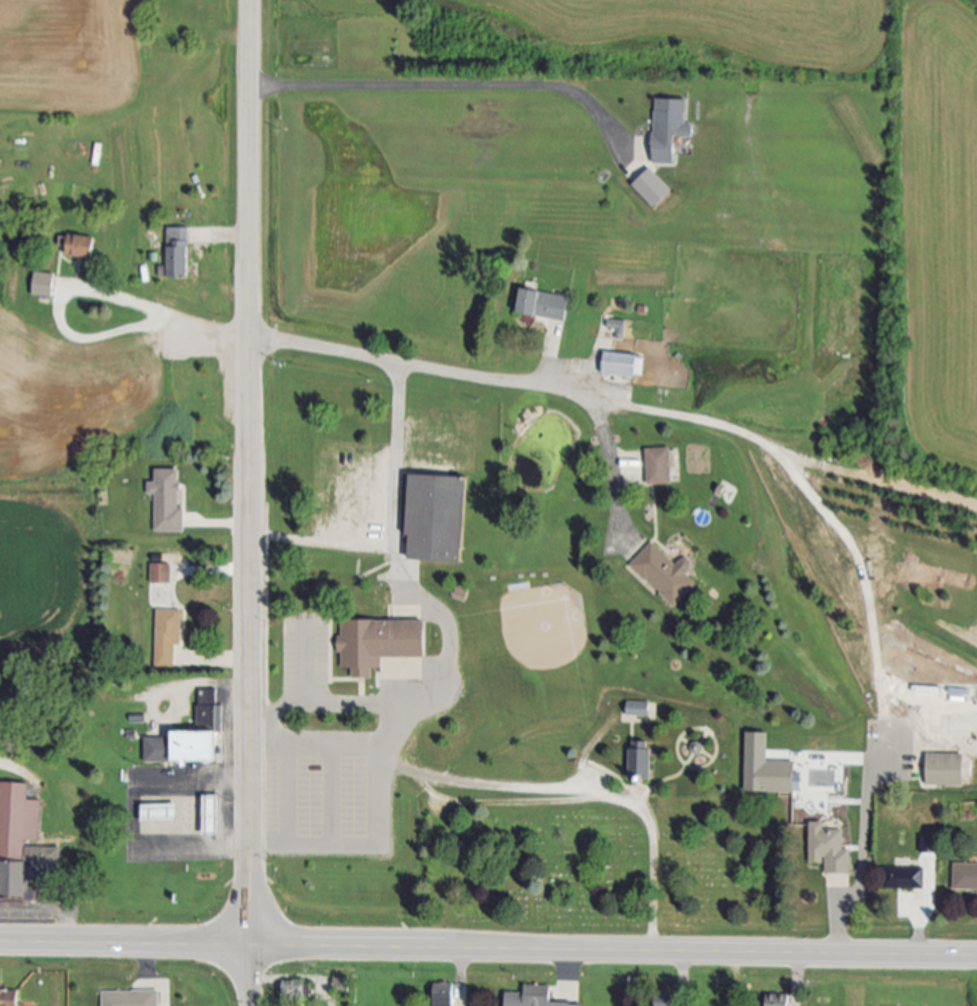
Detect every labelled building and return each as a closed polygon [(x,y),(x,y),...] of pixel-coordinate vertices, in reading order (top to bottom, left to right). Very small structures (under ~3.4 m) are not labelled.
[(675,165),(653,164),(655,99),(687,100),(687,124),(693,124),(692,148),(676,147),(675,165)] [(676,190),(652,167),(635,185),(658,208),(676,190)] [(166,228),(190,228),(190,277),(166,277),(166,228)] [(93,239),(93,259),(68,259),(68,239),(93,239)] [(57,275),(37,271),(33,295),(54,298),(57,275)] [(570,297),(566,322),(518,314),(522,289),(570,297)] [(627,320),(610,319),(609,329),(617,329),(617,338),(626,338),(627,320)] [(603,376),(604,354),(644,357),(643,379),(603,376)] [(646,449),(671,449),(672,485),(647,485),(646,449)] [(180,469),(180,505),(186,505),(186,531),(156,531),(156,494),(149,494),(149,482),(157,482),(157,469),(180,469)] [(468,478),(465,562),(407,560),(410,476),(468,478)] [(673,609),(631,564),(654,542),(676,565),(685,557),(696,568),(688,576),(697,586),(673,609)] [(152,585),(152,564),(170,564),(170,585),(152,585)] [(155,669),(155,610),(180,610),(180,669),(155,669)] [(427,622),(427,659),(381,659),(381,670),(373,670),(373,679),(353,679),(353,670),(341,670),(341,622),(427,622)] [(215,691),(215,724),(200,724),(200,691),(215,691)] [(627,717),(627,704),(654,704),(654,717),(627,717)] [(746,733),(767,732),(767,761),(799,761),(800,794),(746,795),(746,733)] [(219,733),(219,763),(145,763),(145,737),(172,737),(172,733),(219,733)] [(631,782),(631,743),(652,744),(652,783),(631,782)] [(964,754),(964,787),(927,787),(927,754),(964,754)] [(43,901),(0,899),(0,783),(28,785),(27,801),(41,802),(39,848),(61,848),(60,880),(44,880),(43,901)] [(140,836),(140,798),(220,798),(220,836),(140,836)] [(810,825),(848,825),(848,876),(822,876),(822,869),(811,869),(810,825)] [(953,864),(976,864),(976,891),(953,891),(953,864)] [(925,869),(925,891),(884,890),(884,868),(925,869)] [(350,991),(350,977),(335,977),(335,992),(350,991)] [(305,1001),(282,1001),(282,982),(305,982),(305,1001)] [(456,998),(456,1005),(433,1005),(433,985),(464,985),(464,998),(456,998)] [(580,1005),(510,1005),(510,986),(551,987),(551,1004),(580,1005)] [(19,991),(19,1005),(0,1005),(0,991),(19,991)] [(159,992),(159,1005),(102,1005),(102,992),(159,992)] [(655,1005),(679,1005),(678,992),(654,993),(655,1005)] [(793,995),(793,1005),(767,1005),(767,995),(793,995)]
